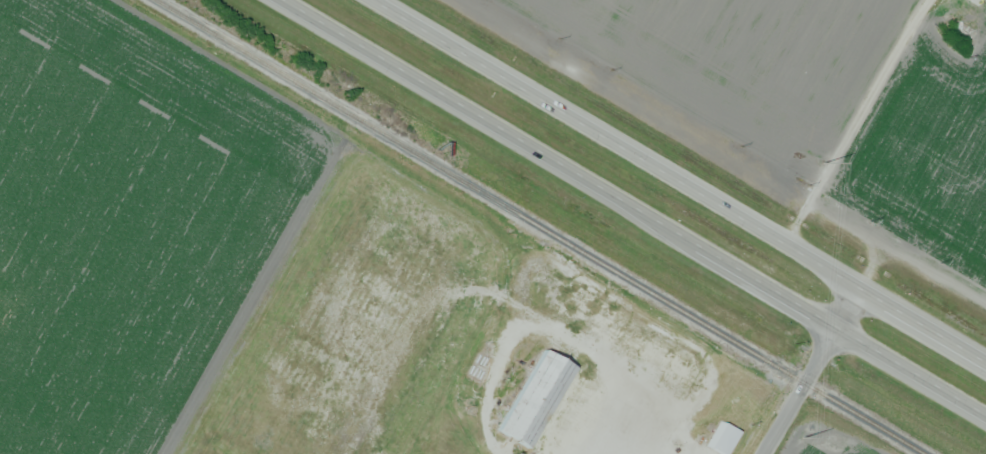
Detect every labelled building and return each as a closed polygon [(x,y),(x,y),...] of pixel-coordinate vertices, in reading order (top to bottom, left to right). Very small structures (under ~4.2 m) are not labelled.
[(560,285),(552,281),(545,293),(553,297),(560,285)] [(499,432),(529,447),(573,364),(543,348),(499,432)] [(594,385),(582,376),(569,396),(582,404),(594,385)] [(559,421),(541,453),(575,453),(585,435),(559,421)] [(740,433),(727,453),(718,453),(706,447),(722,422),(740,433)]
